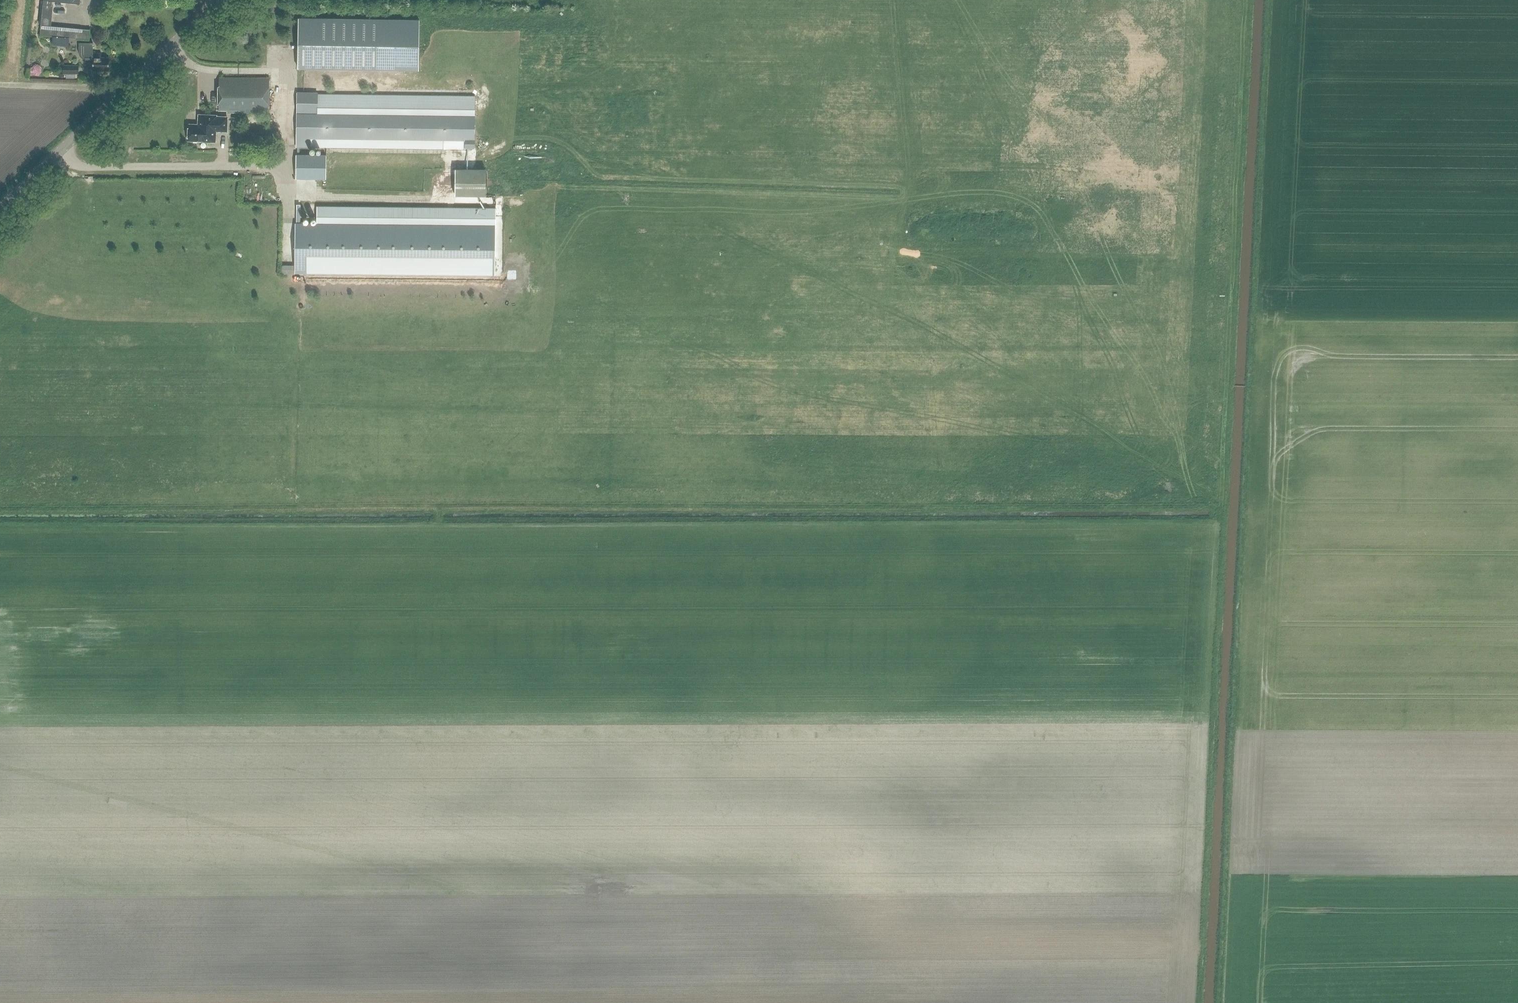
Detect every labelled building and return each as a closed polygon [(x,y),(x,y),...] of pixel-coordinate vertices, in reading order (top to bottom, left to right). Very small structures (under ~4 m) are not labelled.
[(40,36),(88,40),(89,29),(51,26),(53,5),(43,5),(40,36)] [(418,66),(419,20),(299,18),(298,66),(298,69),(418,71),(418,66)] [(93,42),(79,42),(80,52),(80,53),(80,55),(81,56),(82,56),(83,57),(85,57),(86,57),(86,59),(93,59),(93,66),(93,70),(97,70),(110,70),(110,66),(110,57),(101,57),(101,52),(97,52),(93,52),(93,42)] [(79,74),(79,65),(63,65),(63,74),(79,74)] [(227,113),(269,113),(269,78),(219,78),(219,110),(228,110),(227,113)] [(297,105),(296,147),(308,147),(334,147),(465,149),(475,149),(476,94),(297,93),(297,105)] [(199,125),(189,124),(189,127),(187,128),(187,131),(188,133),(188,140),(192,141),(194,142),(197,142),(198,141),(215,142),(216,130),(220,130),(220,131),(227,131),(227,117),(216,117),(216,116),(199,115),(199,125)] [(296,155),(296,179),(326,179),(326,155),(296,155)] [(486,170),(455,170),(455,195),(486,196),(486,170)] [(295,224),(295,270),(495,272),(496,226),(301,224),(301,205),(297,205),(297,224),(295,224)]
